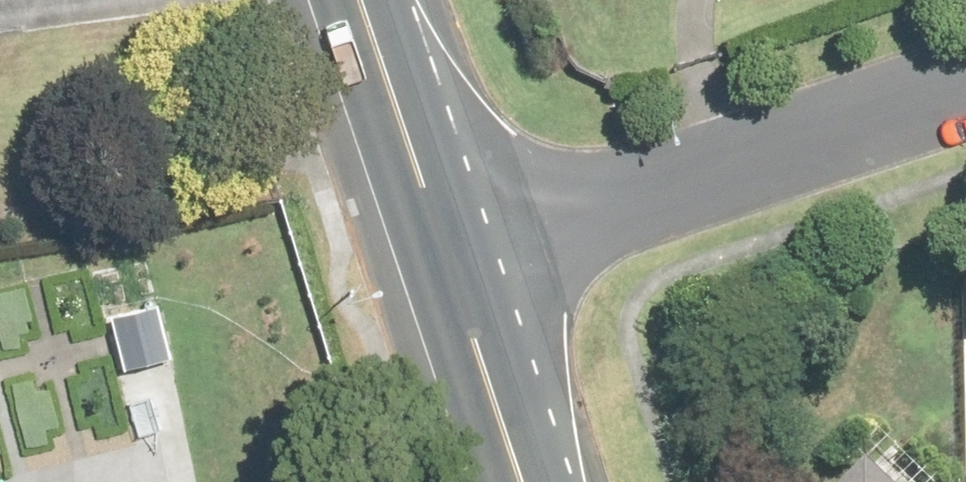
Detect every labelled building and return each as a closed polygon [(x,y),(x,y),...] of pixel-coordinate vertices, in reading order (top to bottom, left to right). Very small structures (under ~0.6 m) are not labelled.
[(858,461),(837,481),(879,481),(858,461)]
